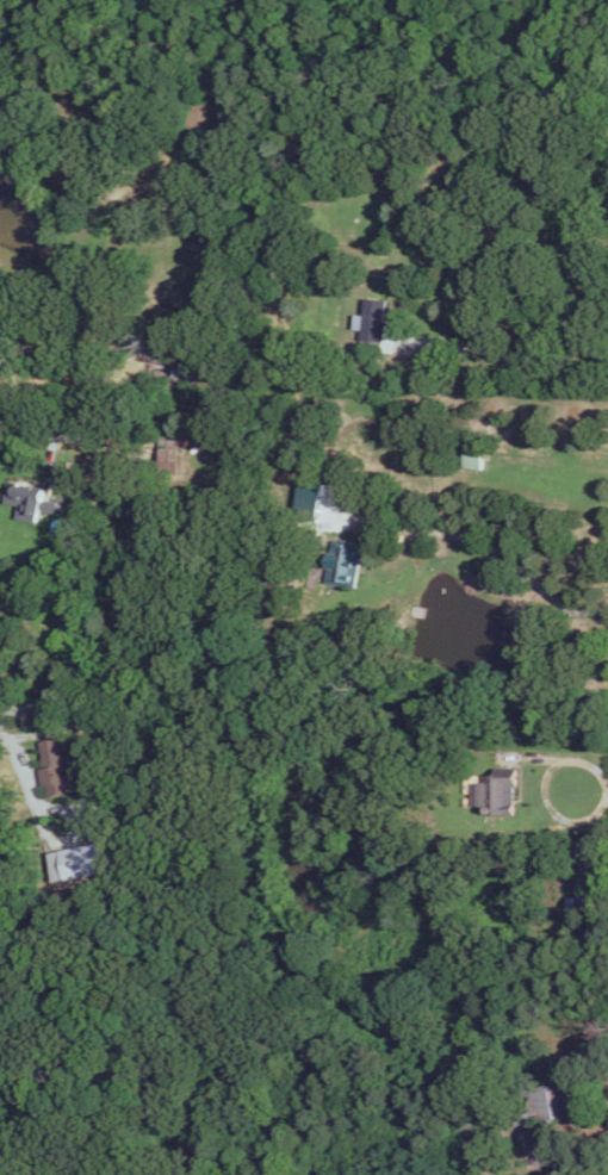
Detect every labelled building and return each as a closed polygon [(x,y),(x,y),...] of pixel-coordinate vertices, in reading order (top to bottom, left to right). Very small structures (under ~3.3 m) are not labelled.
[(386,299),(364,297),(362,314),(354,313),(353,328),(361,329),(360,339),(382,341),(386,299)] [(482,467),(483,448),(464,447),(463,467),(482,467)] [(16,517),(37,520),(39,509),(56,512),(58,500),(43,498),(45,487),(7,481),(4,501),(18,504),(16,517)] [(296,507),(319,509),(320,483),(298,482),(296,507)] [(325,582),(356,587),(363,546),(332,541),(325,582)] [(50,796),(72,791),(60,735),(38,740),(44,767),(39,768),(43,786),(47,785),(50,796)] [(516,813),(516,767),(496,767),(496,781),(466,781),(466,805),(487,805),(487,813),(516,813)] [(110,870),(104,840),(49,852),(55,881),(110,870)] [(516,1126),(571,1113),(563,1080),(524,1089),(527,1101),(511,1105),(516,1126)]
